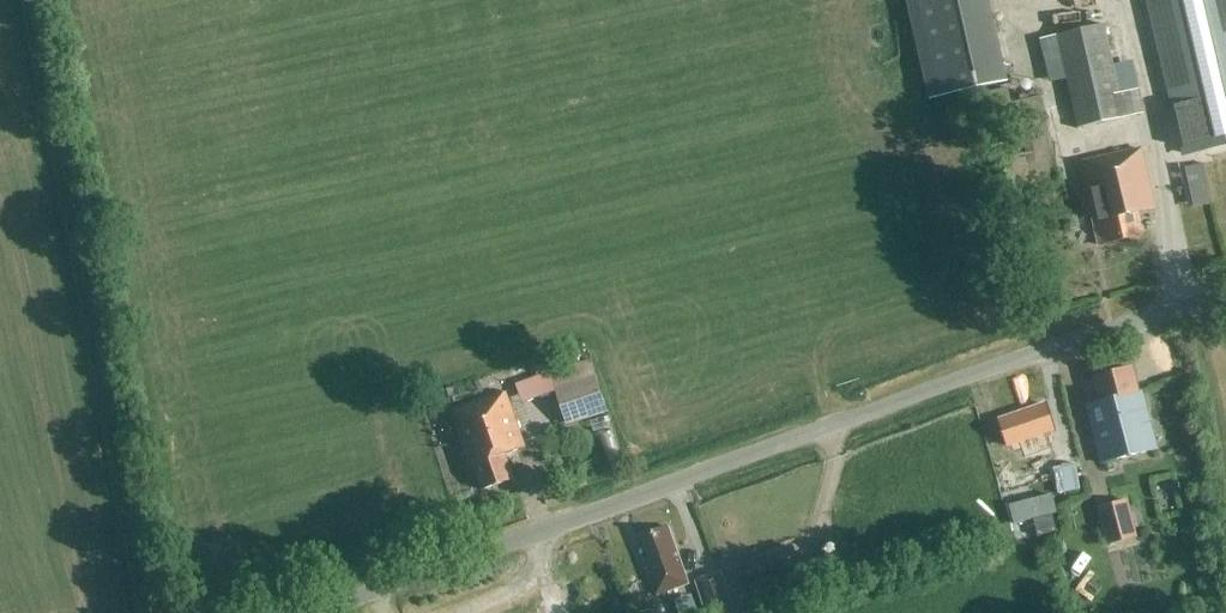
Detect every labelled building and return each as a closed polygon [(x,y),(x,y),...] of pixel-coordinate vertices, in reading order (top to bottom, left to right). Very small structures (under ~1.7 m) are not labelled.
[(932,100),(1008,83),(989,0),(909,0),(932,100)] [(1187,155),(1225,146),(1225,0),(1150,0),(1187,155)] [(1043,40),(1052,84),(1053,85),(1067,81),(1078,130),(1144,116),(1138,91),(1118,95),(1103,27),(1043,40)] [(992,112),(989,113),(1010,196),(1061,183),(1040,98),(1011,105),(1007,89),(988,94),(992,112)] [(1080,167),(1091,211),(1099,245),(1141,235),(1136,214),(1154,210),(1140,152),(1080,167)] [(1203,164),(1180,170),(1184,189),(1207,184),(1203,164)] [(567,426),(606,412),(587,360),(548,374),(567,426)] [(1095,377),(1101,402),(1086,405),(1100,464),(1158,449),(1143,391),(1137,393),(1131,369),(1095,377)] [(508,395),(452,414),(470,469),(475,468),(482,490),(514,480),(506,455),(526,448),(508,395)] [(1047,408),(1000,425),(1007,445),(1032,436),(1039,457),(1055,451),(1047,431),(1054,428),(1047,408)] [(1022,457),(1028,474),(1043,468),(1036,452),(1022,457)] [(1075,465),(1053,468),(1058,495),(1079,491),(1075,465)] [(1137,538),(1127,500),(1097,508),(1107,546),(1137,538)] [(668,527),(642,536),(649,556),(643,559),(656,596),(688,584),(668,527)] [(708,612),(715,612),(729,609),(719,576),(698,583),(708,612)] [(162,580),(155,582),(157,590),(163,588),(162,580)] [(771,605),(773,612),(795,612),(792,599),(771,605)] [(769,602),(746,608),(747,612),(772,612),(769,602)]
